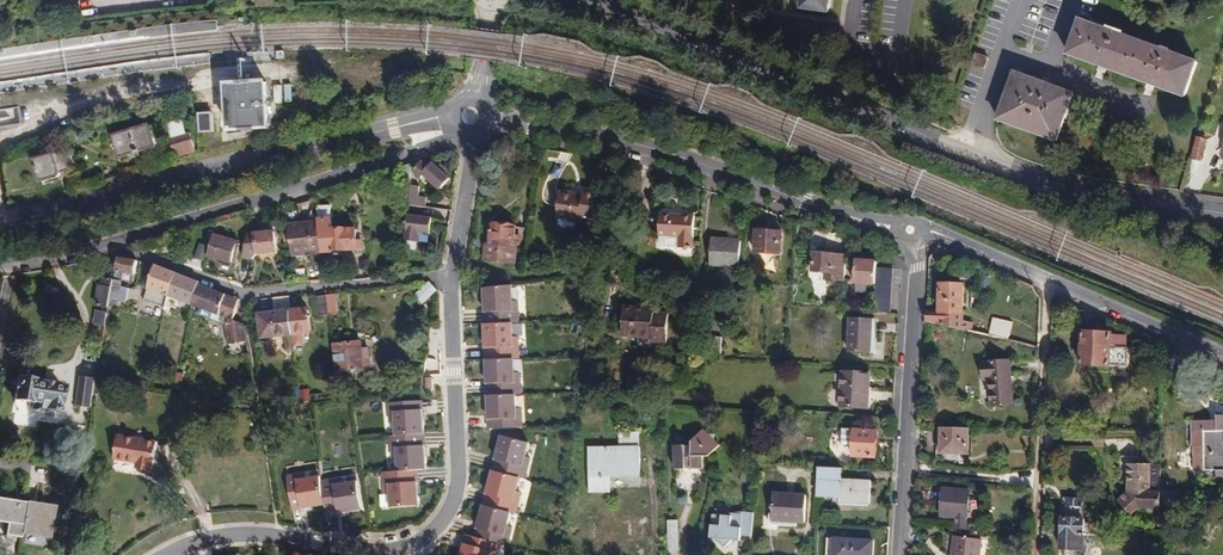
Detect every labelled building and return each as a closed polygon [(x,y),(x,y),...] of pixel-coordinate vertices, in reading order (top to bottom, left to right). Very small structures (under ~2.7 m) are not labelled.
[(802,8),(829,12),(830,0),(803,0),(802,8)] [(1080,21),(1068,54),(1186,97),(1198,63),(1080,21)] [(976,54),(972,65),(984,70),(988,58),(976,54)] [(1015,73),(998,120),(1057,141),(1074,94),(1015,73)] [(270,128),(266,82),(228,85),(231,131),(270,128)] [(213,113),(199,114),(201,133),(214,132),(213,113)] [(150,126),(115,136),(122,158),(157,147),(150,126)] [(1198,138),(1191,158),(1200,161),(1207,141),(1198,138)] [(193,142),(174,148),(177,160),(196,154),(193,142)] [(42,180),(62,175),(62,173),(66,171),(71,170),(66,156),(57,158),(56,154),(37,160),(42,180)] [(422,161),(412,171),(421,179),(424,176),(440,190),(451,178),(446,174),(449,171),(442,164),(439,168),(433,163),(429,167),(422,161)] [(409,198),(412,164),(400,167),(398,197),(409,198)] [(71,170),(66,171),(62,173),(62,175),(63,178),(72,176),(71,170)] [(421,186),(411,185),(410,205),(426,206),(426,197),(420,197),(421,186)] [(584,195),(560,192),(557,218),(594,222),(598,192),(584,191),(584,195)] [(331,205),(317,206),(319,222),(322,253),(335,251),(335,253),(357,250),(356,240),(355,227),(347,228),(347,227),(334,228),(333,218),(332,218),(331,205)] [(679,238),(678,248),(693,249),(695,216),(661,213),(659,237),(679,238)] [(429,235),(430,221),(407,219),(405,241),(417,242),(418,234),(429,235)] [(294,256),(322,253),(319,222),(290,226),(294,256)] [(529,250),(532,228),(492,224),(490,245),(486,245),(484,261),(515,264),(516,248),(529,250)] [(196,228),(191,242),(200,245),(205,231),(196,228)] [(782,232),(757,231),(755,252),(781,254),(782,232)] [(243,257),(252,259),(258,254),(278,252),(275,232),(248,234),(243,257)] [(418,234),(417,242),(428,243),(429,235),(418,234)] [(214,235),(208,256),(232,263),(238,242),(214,235)] [(659,247),(678,248),(679,238),(659,237),(659,247)] [(742,240),(712,238),(710,265),(740,267),(742,240)] [(238,242),(232,263),(234,264),(240,243),(238,242)] [(845,281),(847,256),(813,253),(812,271),(826,272),(825,279),(845,281)] [(135,275),(138,260),(119,257),(118,259),(114,280),(113,287),(121,288),(124,273),(135,275)] [(877,267),(877,262),(856,260),(854,282),(856,283),(855,293),(866,293),(867,284),(875,284),(877,267)] [(177,272),(156,264),(144,302),(166,309),(166,307),(166,306),(168,297),(177,272)] [(892,268),(877,267),(875,284),(873,312),(889,313),(892,268)] [(200,282),(177,272),(168,297),(166,306),(171,307),(174,299),(179,301),(191,305),(199,284),(200,282)] [(988,288),(991,276),(985,275),(982,286),(988,288)] [(109,307),(113,287),(114,280),(105,278),(103,287),(100,287),(97,305),(109,307)] [(438,290),(429,281),(425,285),(433,294),(438,290)] [(239,299),(199,284),(191,305),(199,308),(196,315),(209,320),(211,313),(223,318),(228,345),(247,342),(244,324),(234,320),(239,299)] [(433,294),(425,285),(414,295),(422,304),(433,294)] [(927,310),(925,322),(1008,340),(1010,332),(1000,329),(1001,323),(974,317),(973,323),(963,320),(964,285),(941,285),(940,311),(927,310)] [(512,286),(483,290),(484,314),(501,322),(512,321),(512,286)] [(128,290),(121,288),(113,287),(109,307),(116,309),(118,299),(126,301),(128,290)] [(335,294),(327,295),(329,315),(338,314),(335,294)] [(329,315),(327,295),(315,297),(318,317),(329,315)] [(289,296),(273,297),(275,312),(258,314),(261,339),(284,336),(286,351),(295,350),(294,346),(291,310),(289,296)] [(639,307),(624,307),(623,338),(653,338),(653,343),(669,343),(669,313),(656,313),(656,306),(639,305),(639,307)] [(309,308),(291,310),(294,346),(304,345),(302,335),(312,334),(309,308)] [(106,325),(108,314),(97,311),(95,323),(106,325)] [(871,352),(872,320),(850,319),(849,351),(871,352)] [(513,325),(483,325),(484,349),(502,357),(513,357),(513,325)] [(1113,333),(1083,332),(1081,365),(1110,367),(1111,367),(1130,367),(1131,347),(1126,347),(1127,335),(1113,335),(1113,333)] [(712,354),(721,354),(722,337),(713,337),(712,354)] [(332,345),(335,373),(364,369),(364,367),(362,348),(361,342),(332,345)] [(362,348),(364,367),(372,366),(370,347),(362,348)] [(985,382),(990,381),(991,406),(1014,405),(1011,359),(983,361),(985,382)] [(515,361),(485,361),(486,385),(504,393),(515,393),(515,361)] [(870,374),(843,372),(840,406),(867,408),(870,374)] [(177,373),(174,388),(181,389),(184,374),(177,373)] [(92,407),(96,383),(96,380),(83,378),(79,405),(92,407)] [(147,392),(148,382),(126,378),(124,388),(147,392)] [(1197,378),(1179,379),(1180,398),(1197,397),(1197,378)] [(17,380),(14,400),(30,402),(30,401),(41,403),(40,408),(59,411),(63,388),(33,383),(33,382),(17,380)] [(289,387),(291,404),(301,403),(299,389),(299,386),(289,387)] [(301,403),(310,401),(308,388),(299,389),(301,403)] [(516,397),(488,397),(487,422),(491,422),(491,430),(523,428),(521,409),(516,409),(516,397)] [(423,401),(385,403),(386,426),(393,426),(394,435),(424,434),(423,401)] [(1218,415),(1218,421),(1193,420),(1193,447),(1194,447),(1194,471),(1217,471),(1217,481),(1222,481),(1222,415),(1218,415)] [(969,454),(969,428),(942,428),(941,453),(969,454)] [(721,445),(704,429),(691,441),(692,446),(674,446),(675,471),(686,470),(686,469),(692,469),(692,470),(704,469),(704,457),(710,457),(721,445)] [(872,444),(876,444),(877,431),(843,429),(842,445),(853,445),(852,456),(871,458),(872,444)] [(640,432),(619,432),(620,448),(590,448),(590,492),(611,491),(610,476),(642,475),(641,446),(640,446),(640,432)] [(394,435),(387,436),(388,461),(395,461),(395,473),(418,472),(426,472),(424,434),(394,435)] [(158,442),(118,436),(114,459),(137,463),(136,469),(151,472),(152,466),(154,466),(158,442)] [(528,444),(501,437),(494,465),(508,475),(520,478),(528,444)] [(1141,508),(1161,509),(1162,464),(1137,464),(1138,456),(1119,456),(1119,473),(1129,473),(1129,491),(1118,501),(1133,516),(1141,508)] [(841,481),(841,468),(818,467),(816,496),(840,497),(839,503),(870,504),(871,482),(841,481)] [(308,471),(284,475),(290,513),(325,506),(320,480),(320,478),(309,479),(308,471)] [(392,471),(379,471),(381,498),(389,498),(390,509),(418,508),(418,472),(395,473),(392,474),(392,471)] [(675,472),(676,490),(691,490),(690,471),(675,472)] [(518,479),(491,472),(484,500),(498,509),(510,512),(518,479)] [(345,476),(320,480),(325,506),(327,519),(362,512),(357,483),(346,485),(345,476)] [(942,517),(968,519),(971,491),(945,488),(942,517)] [(806,495),(775,493),(773,522),(805,523),(806,495)] [(1087,534),(1087,522),(1087,518),(1086,518),(1086,499),(1065,498),(1065,517),(1062,517),(1061,551),(1065,551),(1077,551),(1086,552),(1087,534)] [(0,501),(0,536),(25,539),(26,534),(54,538),(59,508),(0,501)] [(510,514),(482,507),(475,533),(485,540),(499,544),(508,546),(513,528),(507,526),(510,514)] [(1173,528),(1175,511),(1160,510),(1159,527),(1173,528)] [(752,541),(753,515),(712,513),(710,539),(752,541)] [(81,516),(76,515),(72,540),(77,541),(81,516)] [(678,520),(668,521),(669,550),(678,551),(678,520)] [(462,535),(460,542),(463,543),(460,554),(496,554),(499,544),(485,540),(462,535)] [(952,554),(981,554),(983,540),(955,536),(952,554)] [(834,539),(833,554),(873,554),(873,541),(834,539)]
